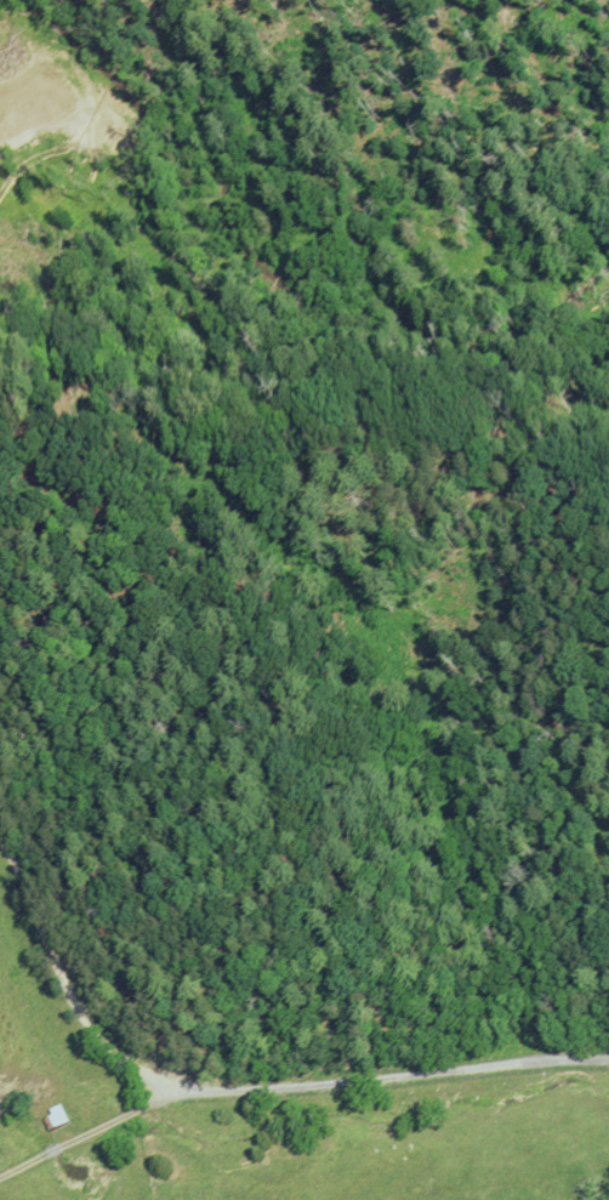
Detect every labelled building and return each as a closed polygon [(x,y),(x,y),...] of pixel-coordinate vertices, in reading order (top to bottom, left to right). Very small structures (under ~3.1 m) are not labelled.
[(61,1104),(68,1121),(57,1126),(50,1109),(61,1104)]
